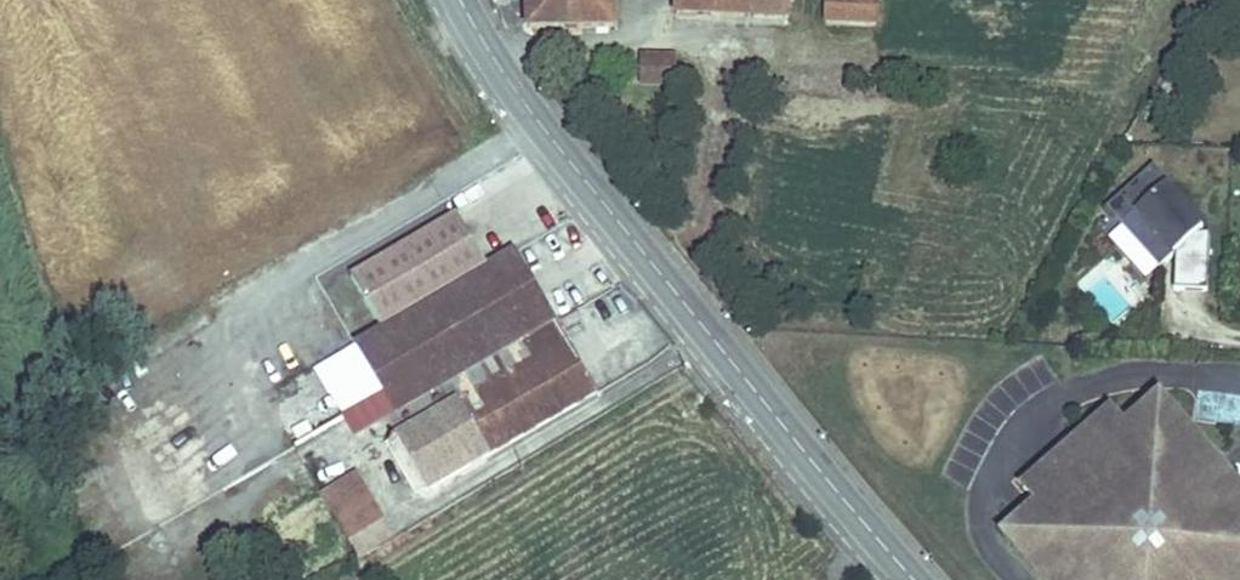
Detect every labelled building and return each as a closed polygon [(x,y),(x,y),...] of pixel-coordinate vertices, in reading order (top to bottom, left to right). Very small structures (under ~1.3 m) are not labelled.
[(533,30),(618,31),(618,0),(532,0),(533,30)] [(717,0),(679,0),(678,17),(716,19),(717,0)] [(716,19),(787,21),(788,0),(717,0),(716,19)] [(878,0),(828,0),(827,22),(877,25),(878,0)] [(674,89),(675,61),(645,61),(645,88),(674,89)] [(1150,166),(1103,208),(1156,268),(1171,254),(1176,250),(1182,256),(1171,266),(1170,289),(1203,290),(1206,233),(1195,233),(1199,229),(1162,188),(1166,184),(1150,166)] [(371,310),(478,251),(459,217),(353,278),(371,310)] [(1176,250),(1171,254),(1171,266),(1182,256),(1176,250)] [(397,417),(504,354),(557,323),(515,252),(487,267),(478,251),(371,310),(383,329),(355,346),(385,396),(397,417)] [(599,396),(557,323),(504,354),(516,374),(399,442),(429,494),(599,396)] [(397,417),(388,422),(399,442),(516,374),(504,354),(397,417)] [(397,417),(385,396),(346,419),(358,439),(388,422),(397,417)] [(1130,428),(1145,445),(1159,433),(1196,474),(1187,481),(1194,489),(1196,487),(1198,485),(1201,485),(1203,484),(1206,485),(1208,486),(1211,487),(1212,489),(1214,491),(1214,494),(1214,497),(1214,499),(1213,501),(1211,503),(1209,505),(1215,513),(1223,506),(1239,524),(1239,491),(1160,401),(1130,428)] [(1112,408),(1025,485),(1043,505),(1058,522),(1044,534),(1080,576),(1089,569),(1095,576),(1094,577),(1092,578),(1091,579),(1239,579),(1239,524),(1223,506),(1215,513),(1209,505),(1211,503),(1213,501),(1214,499),(1214,497),(1214,494),(1214,491),(1212,489),(1211,487),(1208,486),(1206,485),(1203,484),(1201,485),(1198,485),(1196,487),(1194,489),(1187,481),(1196,474),(1159,433),(1145,445),(1130,428),(1112,408)] [(358,476),(324,496),(326,499),(354,545),(387,525),(358,476)] [(1043,505),(1013,532),(1055,579),(1091,579),(1092,578),(1094,577),(1095,576),(1089,569),(1080,576),(1044,534),(1058,522),(1043,505)]
